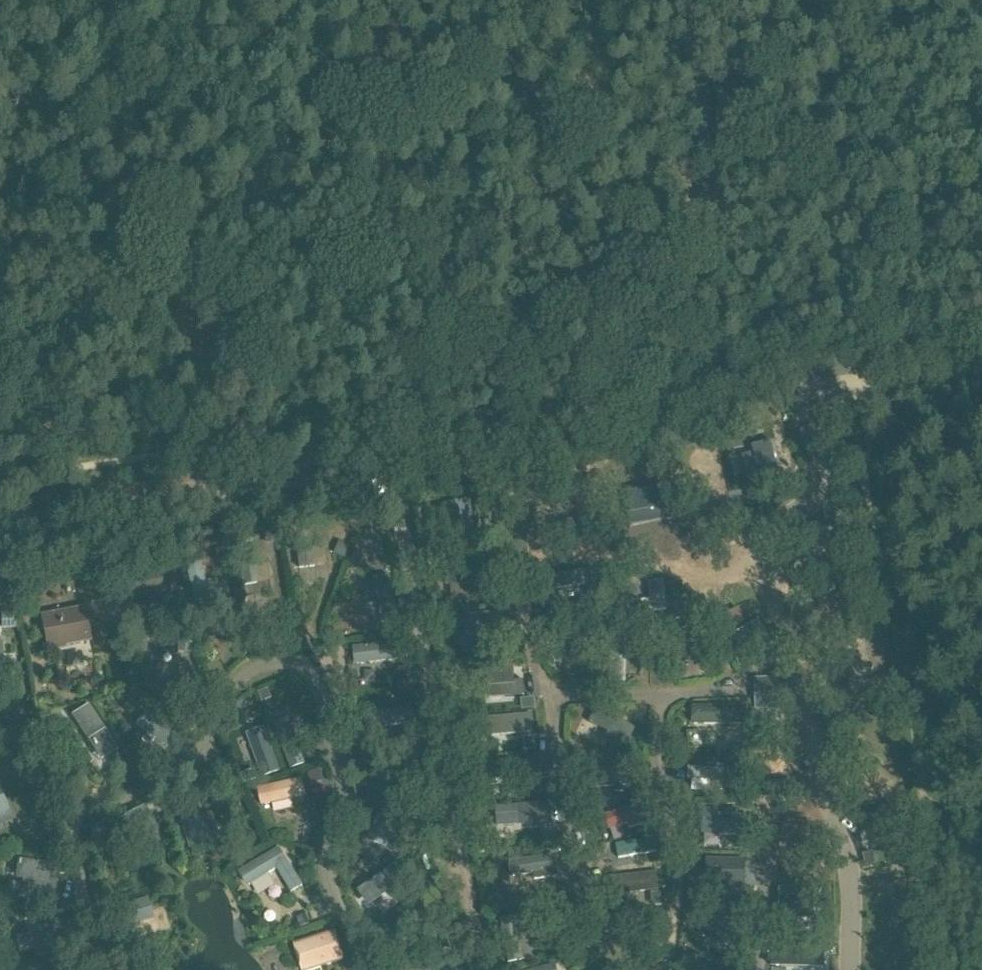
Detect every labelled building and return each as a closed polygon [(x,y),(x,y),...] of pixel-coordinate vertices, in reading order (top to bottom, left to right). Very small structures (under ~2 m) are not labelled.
[(764,479),(780,475),(773,443),(755,447),(757,453),(745,456),(752,491),(766,488),(764,479)] [(712,503),(728,500),(721,468),(704,471),(705,477),(693,480),(700,515),(714,512),(712,503)] [(589,523),(605,520),(598,488),(581,491),(582,498),(570,500),(577,535),(591,532),(589,523)] [(663,492),(650,494),(649,493),(645,493),(646,495),(632,498),(636,515),(630,516),(633,529),(675,521),(672,508),(667,509),(663,492)] [(470,505),(445,509),(450,544),(476,540),(470,505)] [(309,523),(293,525),(299,568),(314,566),(310,531),(309,523)] [(249,541),(235,544),(243,586),(257,583),(252,555),(249,541)] [(199,559),(184,563),(193,601),(208,597),(205,582),(199,559)] [(170,566),(106,578),(111,605),(175,593),(170,566)] [(487,568),(446,569),(446,585),(488,584),(487,568)] [(554,576),(553,575),(555,589),(585,585),(585,584),(583,572),(554,576)] [(389,577),(374,579),(382,623),(397,620),(389,577)] [(663,581),(649,582),(651,598),(652,611),(652,612),(666,611),(663,581)] [(90,642),(84,608),(40,616),(47,650),(90,642)] [(510,615),(468,617),(469,647),(512,644),(510,615)] [(755,627),(727,643),(741,668),(769,652),(755,627)] [(140,631),(128,639),(148,668),(153,668),(162,662),(140,631)] [(678,634),(663,635),(668,676),(683,674),(680,648),(679,639),(678,634)] [(611,635),(611,683),(626,683),(626,635),(611,635)] [(399,642),(354,648),(356,666),(401,660),(399,642)] [(520,666),(480,670),(482,690),(488,690),(489,701),(525,697),(523,679),(522,679),(520,666)] [(788,682),(756,682),(756,712),(789,712),(788,682)] [(117,752),(88,705),(71,716),(100,763),(117,752)] [(414,708),(366,714),(368,729),(415,723),(414,708)] [(741,708),(694,708),(695,724),(742,724),(741,708)] [(597,710),(590,724),(610,733),(621,738),(630,742),(636,729),(597,710)] [(145,713),(135,725),(147,733),(157,741),(167,749),(176,737),(145,713)] [(532,714),(477,719),(479,740),(534,735),(533,731),(532,714)] [(290,720),(275,725),(292,770),(306,765),(290,720)] [(264,729),(247,735),(263,778),(280,772),(264,729)] [(539,759),(488,764),(490,784),(541,779),(539,759)] [(689,767),(688,779),(708,780),(723,781),(723,780),(724,769),(689,767)] [(628,768),(584,772),(585,789),(616,786),(625,786),(630,785),(628,768)] [(306,777),(315,795),(328,789),(319,770),(306,777)] [(750,798),(800,801),(801,783),(751,780),(750,798)] [(299,822),(315,825),(319,799),(304,796),(306,784),(292,781),(288,800),(290,800),(287,813),(300,815),(299,822)] [(387,795),(368,840),(386,847),(405,802),(387,795)] [(11,820),(0,796),(0,825),(11,820)] [(216,839),(208,815),(197,818),(190,797),(173,803),(188,848),(216,839)] [(646,804),(605,817),(610,831),(651,818),(646,804)] [(547,805),(496,811),(498,830),(549,825),(547,805)] [(907,823),(904,808),(862,817),(865,833),(863,834),(865,843),(904,835),(902,824),(907,823)] [(143,809),(121,821),(140,855),(162,842),(143,809)] [(703,809),(702,836),(736,836),(737,809),(703,809)] [(657,837),(616,845),(619,859),(660,851),(657,837)] [(876,849),(846,850),(847,865),(877,864),(876,849)] [(279,850),(239,875),(247,888),(277,870),(291,893),(302,887),(279,850)] [(554,856),(511,862),(513,877),(534,874),(556,871),(554,856)] [(706,859),(705,886),(744,887),(745,860),(706,859)] [(27,877),(25,889),(57,893),(59,881),(51,880),(53,864),(21,860),(19,876),(27,877)] [(390,871),(361,892),(372,907),(401,886),(390,871)] [(869,895),(870,906),(896,902),(896,901),(910,899),(908,889),(913,888),(912,879),(913,879),(912,873),(868,879),(870,895),(869,895)] [(657,874),(610,879),(612,897),(659,891),(657,874)] [(812,891),(780,893),(781,923),(814,922),(812,891)] [(147,901),(99,916),(105,936),(152,921),(147,901)] [(515,917),(501,920),(509,963),(523,960),(533,958),(525,916),(515,918),(515,917)] [(692,932),(692,934),(712,935),(722,935),(729,936),(730,920),(693,919),(692,932)] [(63,923),(32,930),(37,950),(40,960),(68,954),(65,943),(67,943),(63,923)] [(295,946),(303,969),(318,969),(343,962),(334,933),(295,946)] [(772,949),(772,967),(823,968),(824,950),(772,949)]
